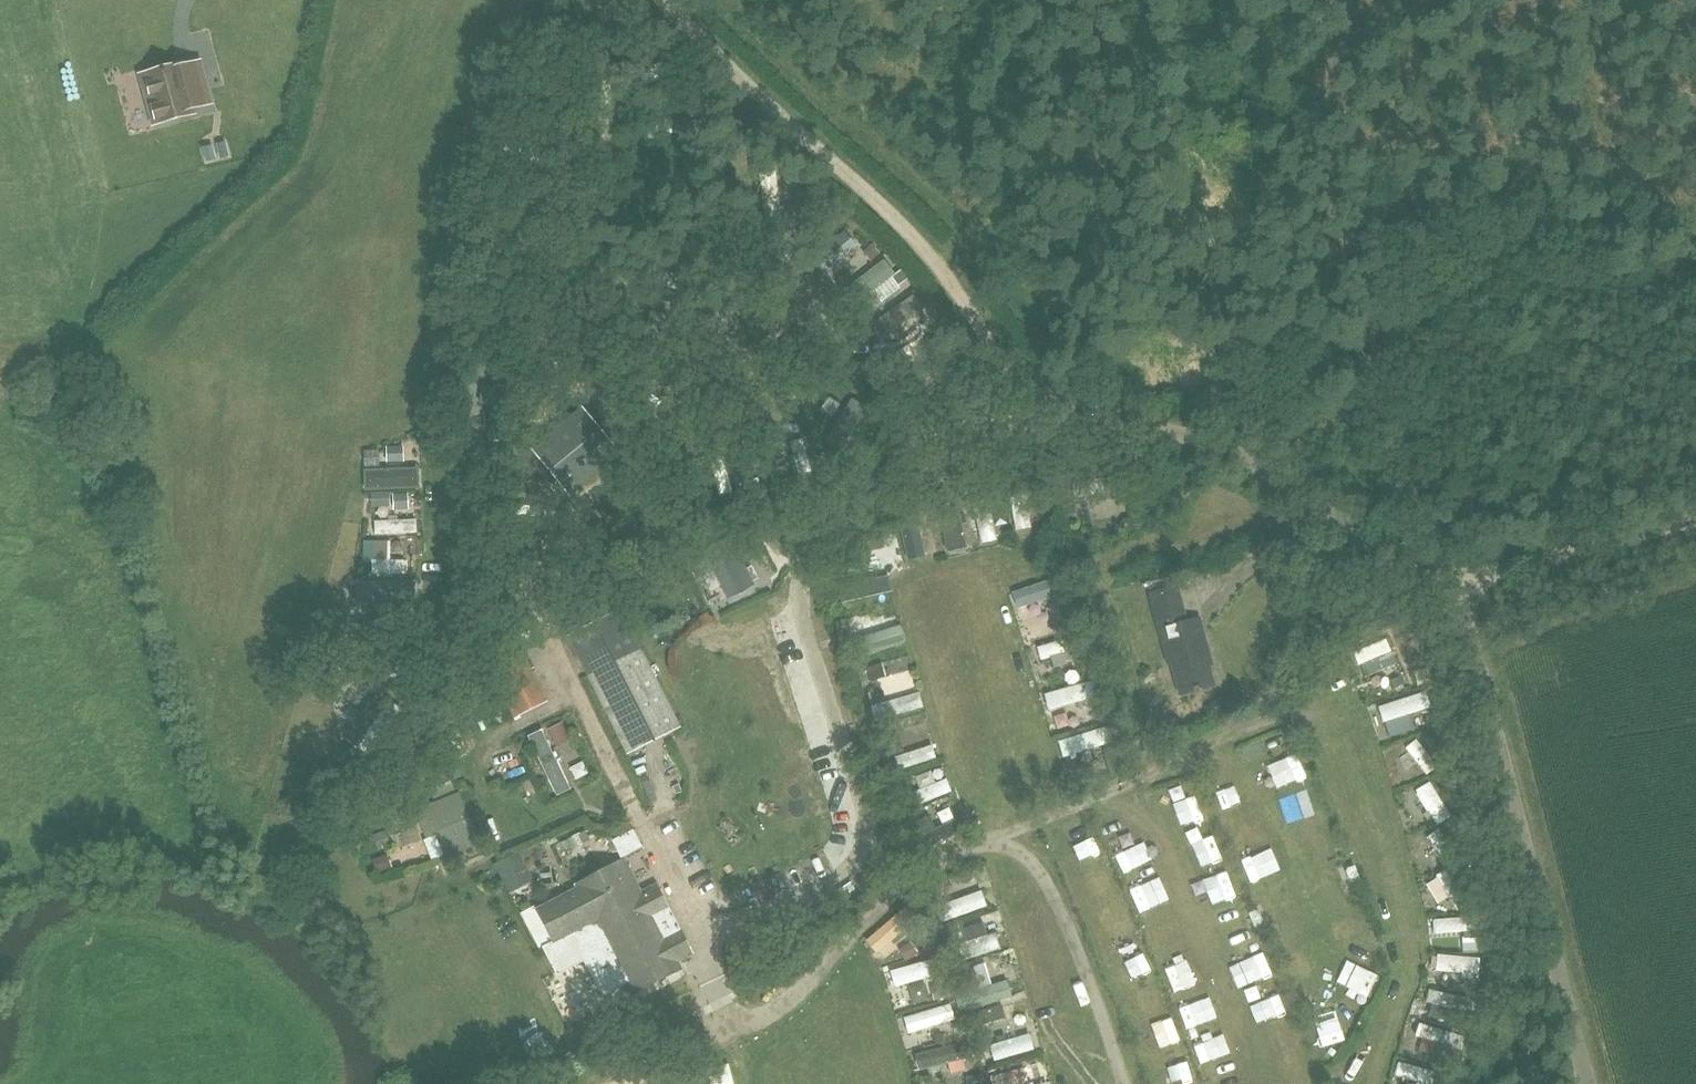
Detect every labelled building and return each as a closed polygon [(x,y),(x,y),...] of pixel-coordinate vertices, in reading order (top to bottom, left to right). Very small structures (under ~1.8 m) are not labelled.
[(541,21),(539,32),(563,37),(565,25),(541,21)] [(199,59),(146,73),(147,78),(144,82),(156,123),(195,113),(194,108),(211,103),(199,59)] [(677,97),(677,101),(680,105),(688,105),(691,103),(691,98),(689,95),(681,94),(677,97)] [(226,142),(216,144),(219,158),(229,155),(226,142)] [(216,159),(212,145),(203,148),(206,161),(216,159)] [(805,215),(800,226),(807,230),(813,219),(805,215)] [(871,245),(863,252),(871,261),(879,254),(871,245)] [(686,260),(681,273),(693,278),(699,266),(686,260)] [(652,295),(650,304),(668,308),(670,299),(652,295)] [(495,315),(493,327),(506,329),(508,317),(495,315)] [(478,345),(475,360),(487,363),(490,348),(478,345)] [(829,397),(821,410),(833,417),(841,404),(829,397)] [(531,450),(567,494),(619,452),(583,408),(531,450)] [(364,450),(364,465),(375,464),(375,450),(364,450)] [(822,453),(816,463),(828,471),(835,461),(822,453)] [(765,461),(733,466),(738,499),(771,494),(765,461)] [(794,476),(780,480),(784,496),(798,492),(794,476)] [(1046,478),(1033,481),(1036,494),(1049,491),(1046,478)] [(699,479),(684,482),(687,497),(692,496),(701,494),(702,494),(699,479)] [(979,481),(967,483),(971,498),(982,495),(979,481)] [(967,484),(953,486),(955,495),(969,492),(967,484)] [(384,492),(371,493),(371,494),(371,503),(371,507),(384,506),(384,492)] [(1018,530),(1034,527),(1028,493),(1011,496),(1018,530)] [(948,494),(935,497),(938,509),(951,506),(948,494)] [(942,527),(950,554),(1001,539),(988,496),(936,511),(939,520),(919,526),(921,533),(942,527)] [(1075,503),(1062,505),(1064,520),(1077,519),(1075,503)] [(1123,519),(1119,524),(1121,532),(1133,530),(1132,518),(1123,519)] [(880,531),(862,536),(864,546),(883,541),(880,531)] [(750,536),(737,542),(744,557),(757,551),(750,536)] [(357,563),(357,573),(372,573),(372,560),(388,560),(388,541),(363,541),(363,563),(357,563)] [(1018,607),(1068,595),(1064,577),(1013,589),(1018,607)] [(1208,652),(1199,618),(1195,620),(1195,619),(1185,621),(1176,587),(1151,594),(1169,661),(1172,660),(1181,693),(1213,685),(1204,653),(1208,652)] [(682,728),(641,649),(621,610),(569,637),(630,755),(682,728)] [(1074,610),(1065,614),(1069,624),(1078,620),(1074,610)] [(1293,617),(1291,634),(1300,635),(1302,618),(1293,617)] [(846,618),(835,622),(839,636),(851,633),(846,618)] [(379,621),(354,622),(355,635),(379,634),(379,621)] [(853,655),(910,644),(906,626),(849,638),(853,655)] [(1088,634),(1041,644),(1045,664),(1092,655),(1088,634)] [(1390,639),(1357,649),(1365,675),(1398,665),(1390,639)] [(546,700),(525,658),(494,674),(515,716),(546,700)] [(1094,663),(1077,668),(1081,683),(1098,679),(1094,663)] [(876,664),(864,668),(869,682),(881,678),(876,664)] [(339,671),(327,677),(334,690),(346,684),(339,671)] [(1090,694),(1099,692),(1097,683),(1054,690),(1056,705),(1068,703),(1070,715),(1093,712),(1090,694)] [(1381,704),(1389,736),(1422,728),(1417,711),(1434,707),(1430,692),(1381,704)] [(924,695),(875,702),(877,718),(927,710),(924,695)] [(1219,696),(1204,706),(1211,717),(1226,708),(1219,696)] [(1105,707),(1096,709),(1100,722),(1109,720),(1105,707)] [(1440,711),(1427,715),(1431,729),(1444,725),(1440,711)] [(896,720),(882,724),(885,734),(899,730),(896,720)] [(561,722),(548,729),(554,741),(557,748),(571,741),(567,735),(561,722)] [(1114,729),(1062,739),(1065,755),(1117,744),(1114,729)] [(1446,730),(1425,735),(1427,744),(1435,748),(1449,745),(1446,730)] [(548,798),(557,794),(532,738),(523,742),(548,798)] [(1425,768),(1433,762),(1417,742),(1410,748),(1425,768)] [(902,769),(941,756),(937,743),(898,756),(902,769)] [(1117,745),(1103,749),(1111,777),(1125,773),(1117,745)] [(1296,752),(1274,763),(1285,784),(1307,773),(1296,752)] [(447,773),(435,778),(442,796),(454,791),(447,773)] [(909,774),(903,777),(906,785),(913,783),(909,774)] [(1456,775),(1438,779),(1441,795),(1459,791),(1456,775)] [(405,777),(401,787),(416,792),(419,783),(405,777)] [(950,777),(912,794),(918,805),(955,789),(950,777)] [(447,859),(480,845),(459,793),(413,812),(426,842),(437,837),(447,859)] [(394,802),(384,805),(386,812),(396,808),(394,802)] [(1468,822),(1452,825),(1456,844),(1472,841),(1468,822)] [(384,829),(371,835),(378,851),(391,846),(384,829)] [(426,846),(402,854),(405,865),(430,857),(426,846)] [(518,852),(494,864),(504,885),(529,871),(518,852)] [(388,853),(372,860),(377,873),(393,867),(388,853)] [(1476,858),(1466,859),(1467,868),(1477,866),(1476,858)] [(633,993),(680,969),(675,960),(641,895),(624,861),(577,885),(579,890),(538,912),(554,943),(547,946),(560,971),(585,958),(604,994),(627,981),(633,993)] [(1359,878),(1354,865),(1347,868),(1346,871),(1350,880),(1353,881),(1359,878)] [(1479,869),(1464,871),(1465,884),(1481,882),(1479,869)] [(936,885),(924,889),(929,904),(941,899),(936,885)] [(945,922),(992,904),(986,888),(939,907),(945,922)] [(1488,903),(1480,903),(1480,914),(1489,913),(1488,903)] [(913,906),(867,935),(878,951),(923,922),(913,906)] [(1255,910),(1248,913),(1254,926),(1261,924),(1262,920),(1258,912),(1255,910)] [(987,921),(965,927),(968,940),(990,934),(987,921)] [(956,925),(940,930),(944,942),(959,938),(956,925)] [(929,928),(910,941),(918,953),(937,939),(929,928)] [(730,939),(739,958),(760,949),(752,930),(730,939)] [(1485,931),(1480,936),(1481,955),(1498,954),(1497,940),(1496,930),(1486,930),(1485,931)] [(994,934),(959,945),(964,960),(999,949),(994,934)] [(893,970),(899,988),(947,974),(941,956),(893,970)] [(1488,959),(1486,973),(1498,975),(1500,961),(1488,959)] [(982,986),(994,982),(988,961),(976,964),(982,986)] [(960,985),(978,983),(976,964),(958,966),(960,985)] [(1346,964),(1339,985),(1372,996),(1379,975),(1346,964)] [(1483,978),(1482,996),(1498,997),(1499,979),(1483,978)] [(947,982),(930,986),(934,1001),(951,996),(947,982)] [(967,1010),(1015,999),(1011,982),(963,993),(967,1010)] [(907,1016),(913,1033),(959,1018),(954,1001),(907,1016)] [(1484,1001),(1481,1015),(1493,1018),(1497,1005),(1484,1001)] [(979,1010),(965,1014),(969,1028),(982,1024),(1005,1018),(1002,1004),(979,1010)] [(1463,1019),(1460,1029),(1475,1034),(1478,1024),(1463,1019)] [(1445,1057),(1448,1046),(1466,1051),(1470,1038),(1425,1025),(1418,1050),(1445,1057)] [(922,1074),(980,1058),(974,1038),(917,1054),(922,1074)] [(1033,1040),(985,1046),(986,1057),(1034,1051),(1033,1040)] [(1426,1083),(1445,1083),(1448,1073),(1401,1063),(1397,1078),(1426,1083)] [(716,1071),(720,1083),(738,1083),(734,1067),(716,1071)] [(990,1076),(992,1083),(1010,1083),(1007,1072),(990,1076)] [(965,1077),(967,1083),(981,1083),(979,1074),(965,1077)]
